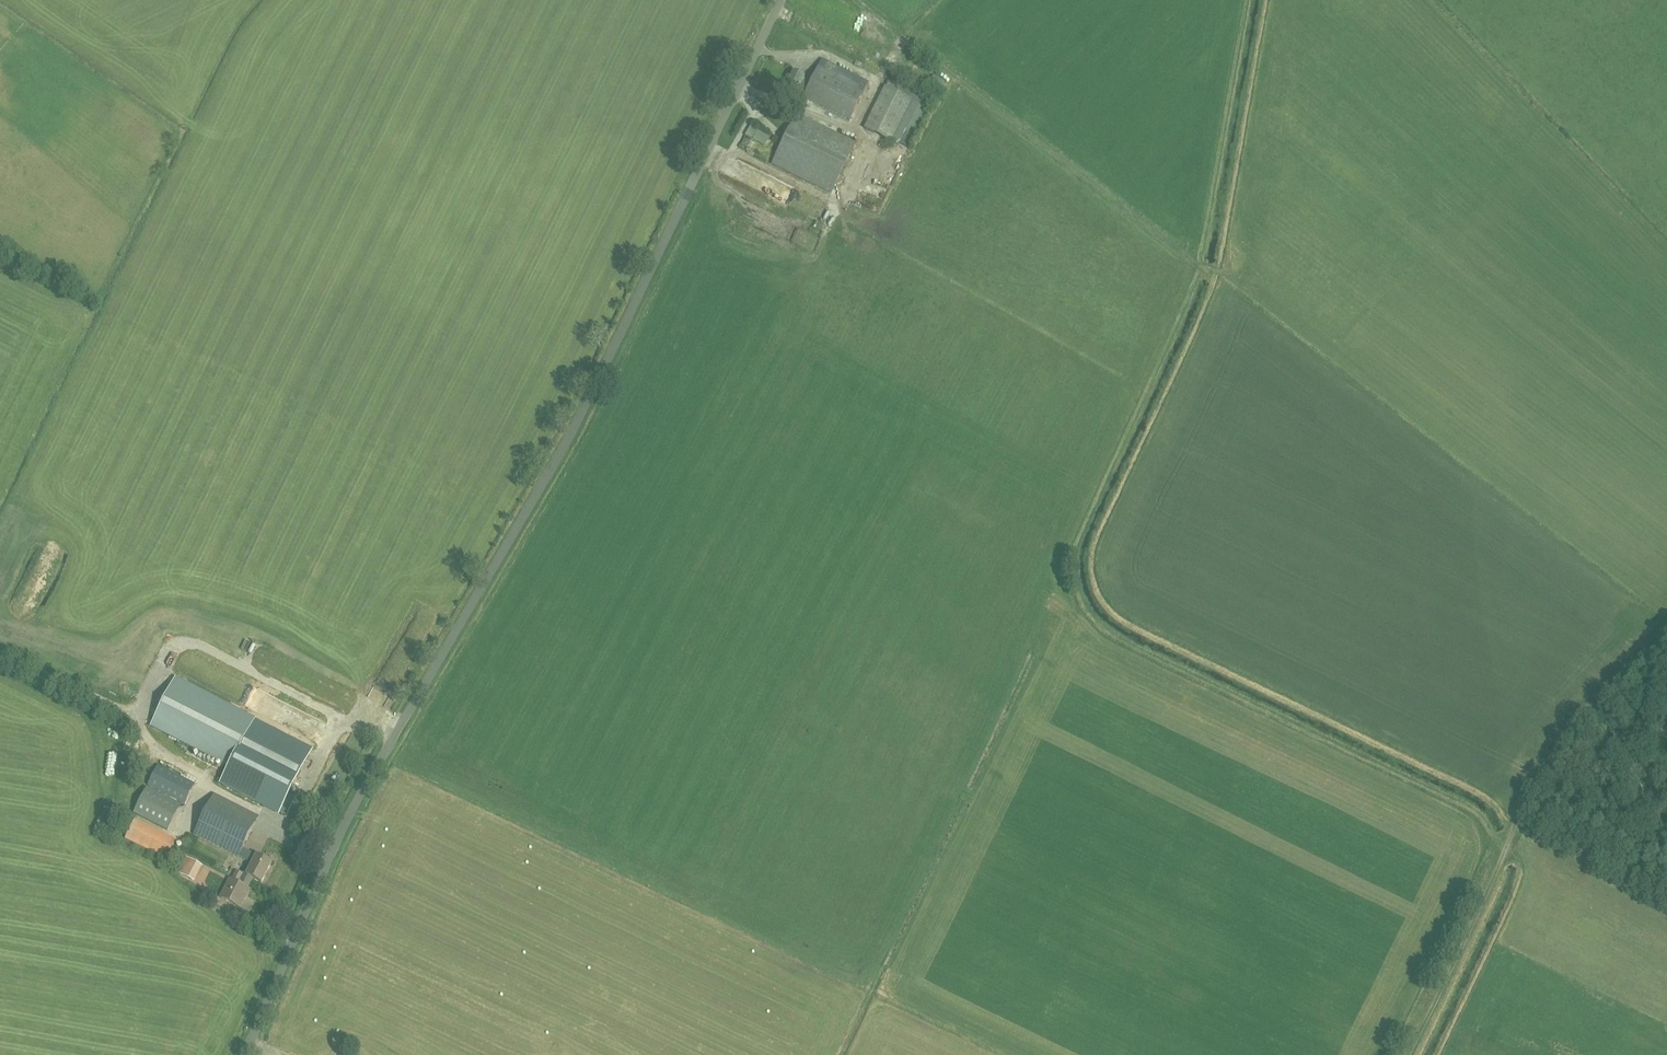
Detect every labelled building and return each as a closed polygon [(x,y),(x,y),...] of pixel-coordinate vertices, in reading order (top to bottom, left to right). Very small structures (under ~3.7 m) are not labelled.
[(935,67),(920,56),(917,60),(932,70),(935,67)] [(823,60),(812,82),(805,79),(805,78),(794,73),(785,90),(797,95),(797,94),(804,97),(850,120),(868,83),(823,60)] [(944,81),(933,76),(925,92),(936,97),(944,81)] [(864,128),(890,141),(911,100),(919,104),(923,96),(902,86),(901,87),(888,81),(885,87),(864,128)] [(832,193),(856,143),(797,114),(783,142),(772,163),(832,193)] [(746,134),(755,140),(760,130),(751,125),(746,134)] [(154,725),(275,786),(265,805),(287,816),(296,796),(289,792),(311,749),(177,681),(154,725)] [(185,805),(195,784),(159,766),(148,787),(185,805)] [(247,876),(253,879),(262,884),(272,864),(257,856),(243,850),(259,818),(215,795),(194,835),(239,858),(239,857),(253,864),(247,876)] [(167,860),(177,840),(135,819),(126,839),(167,860)] [(199,866),(187,860),(180,875),(191,880),(199,866)] [(247,876),(245,874),(239,885),(231,881),(222,899),(240,908),(249,890),(248,889),(253,879),(247,876)]
